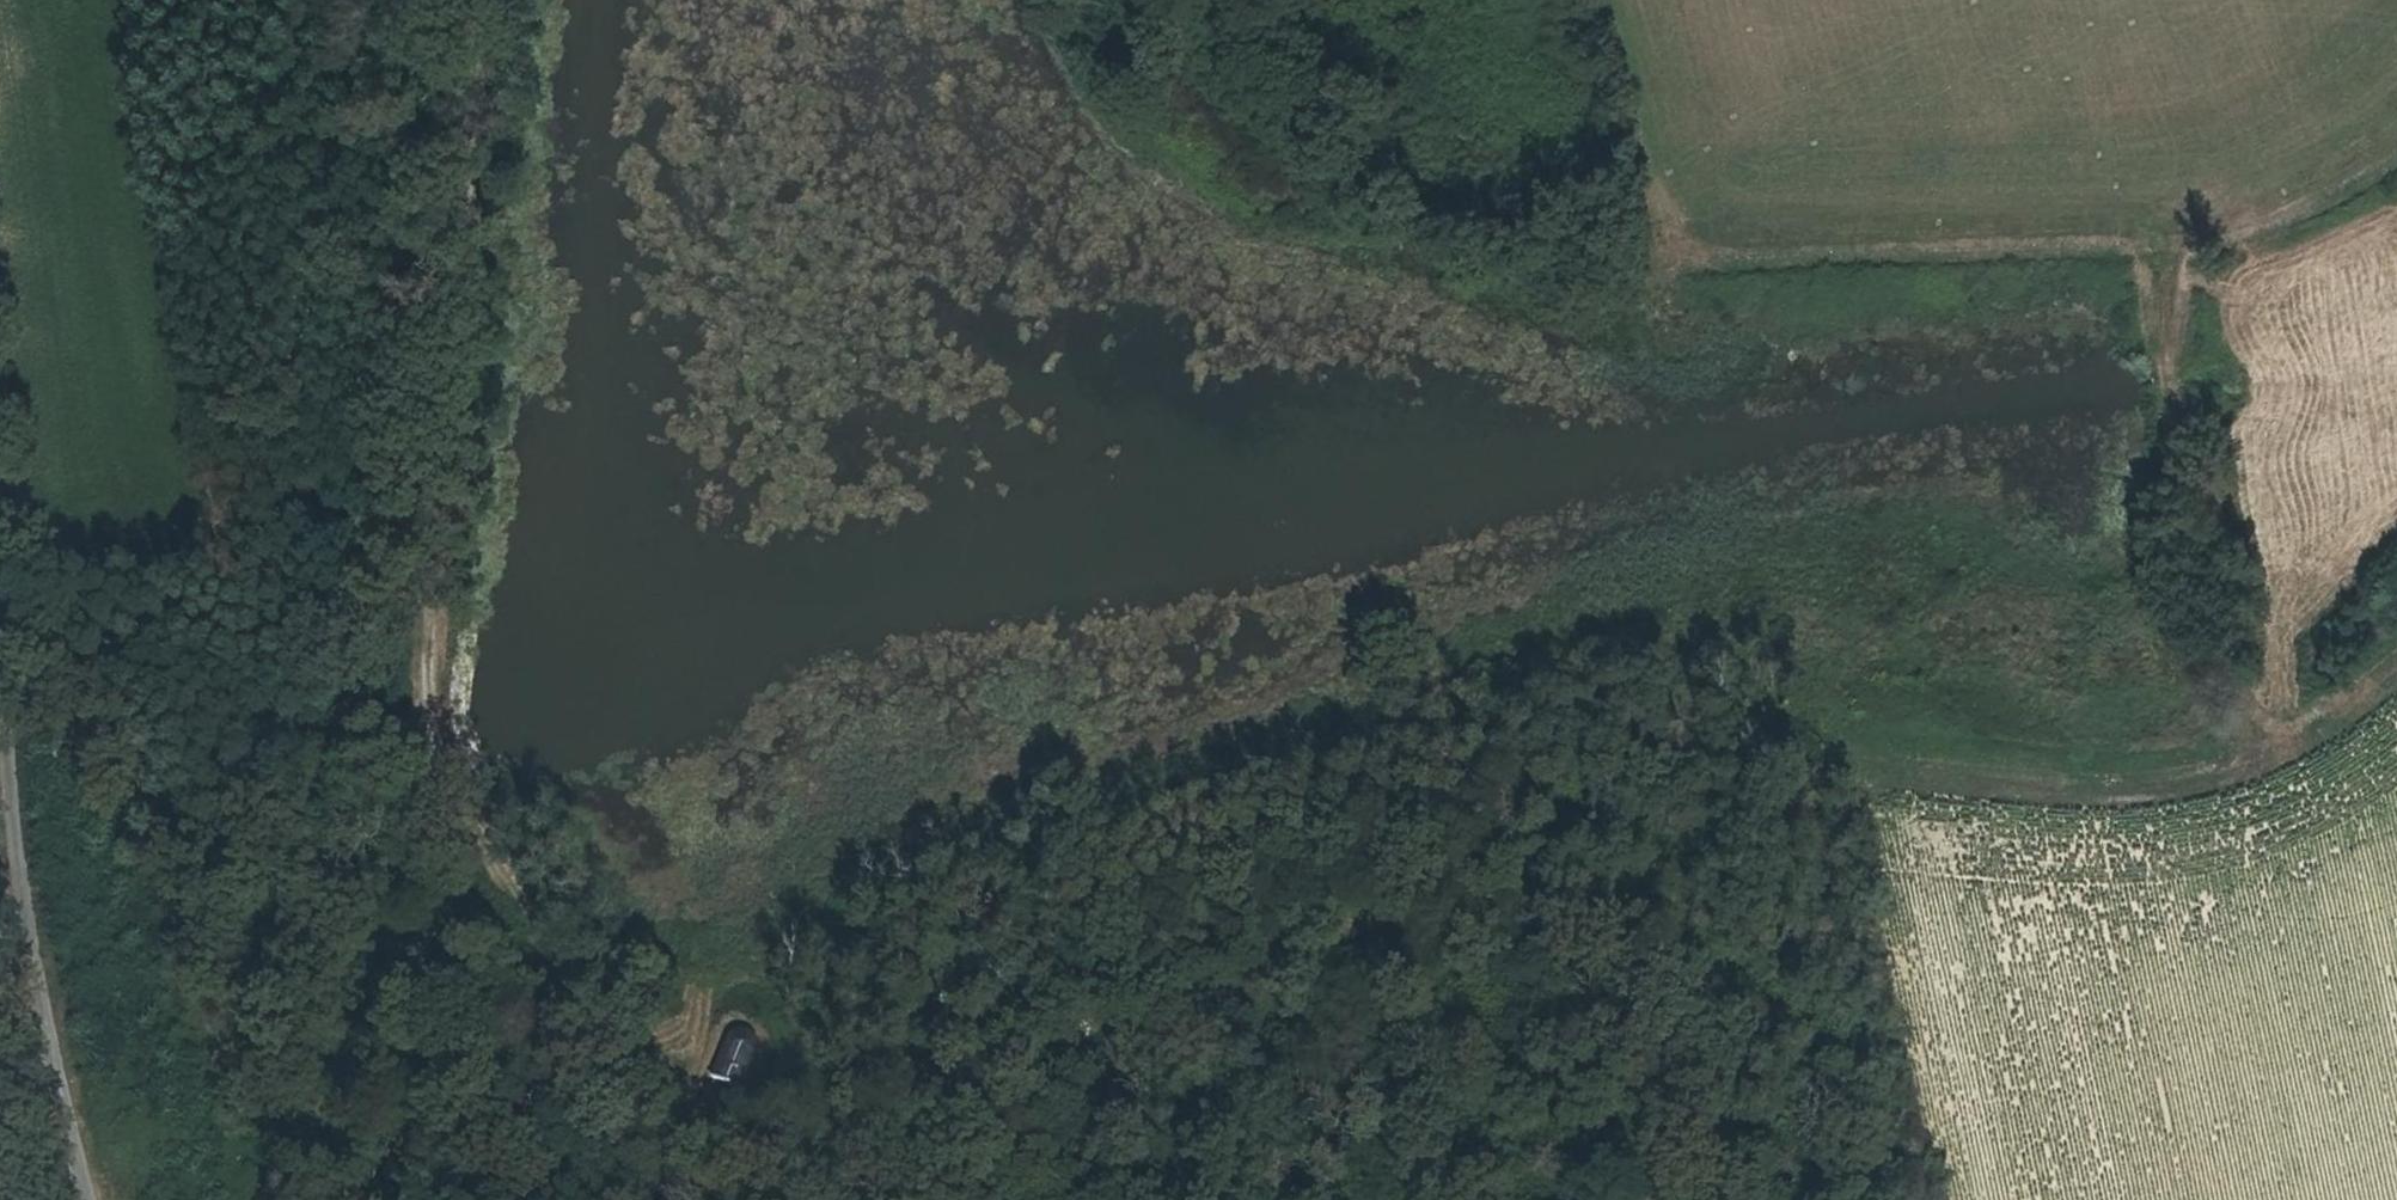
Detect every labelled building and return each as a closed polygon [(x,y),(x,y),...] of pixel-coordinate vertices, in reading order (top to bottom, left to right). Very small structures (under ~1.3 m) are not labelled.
[(735,1074),(713,1069),(703,1076),(691,1123),(720,1130),(735,1074)]
